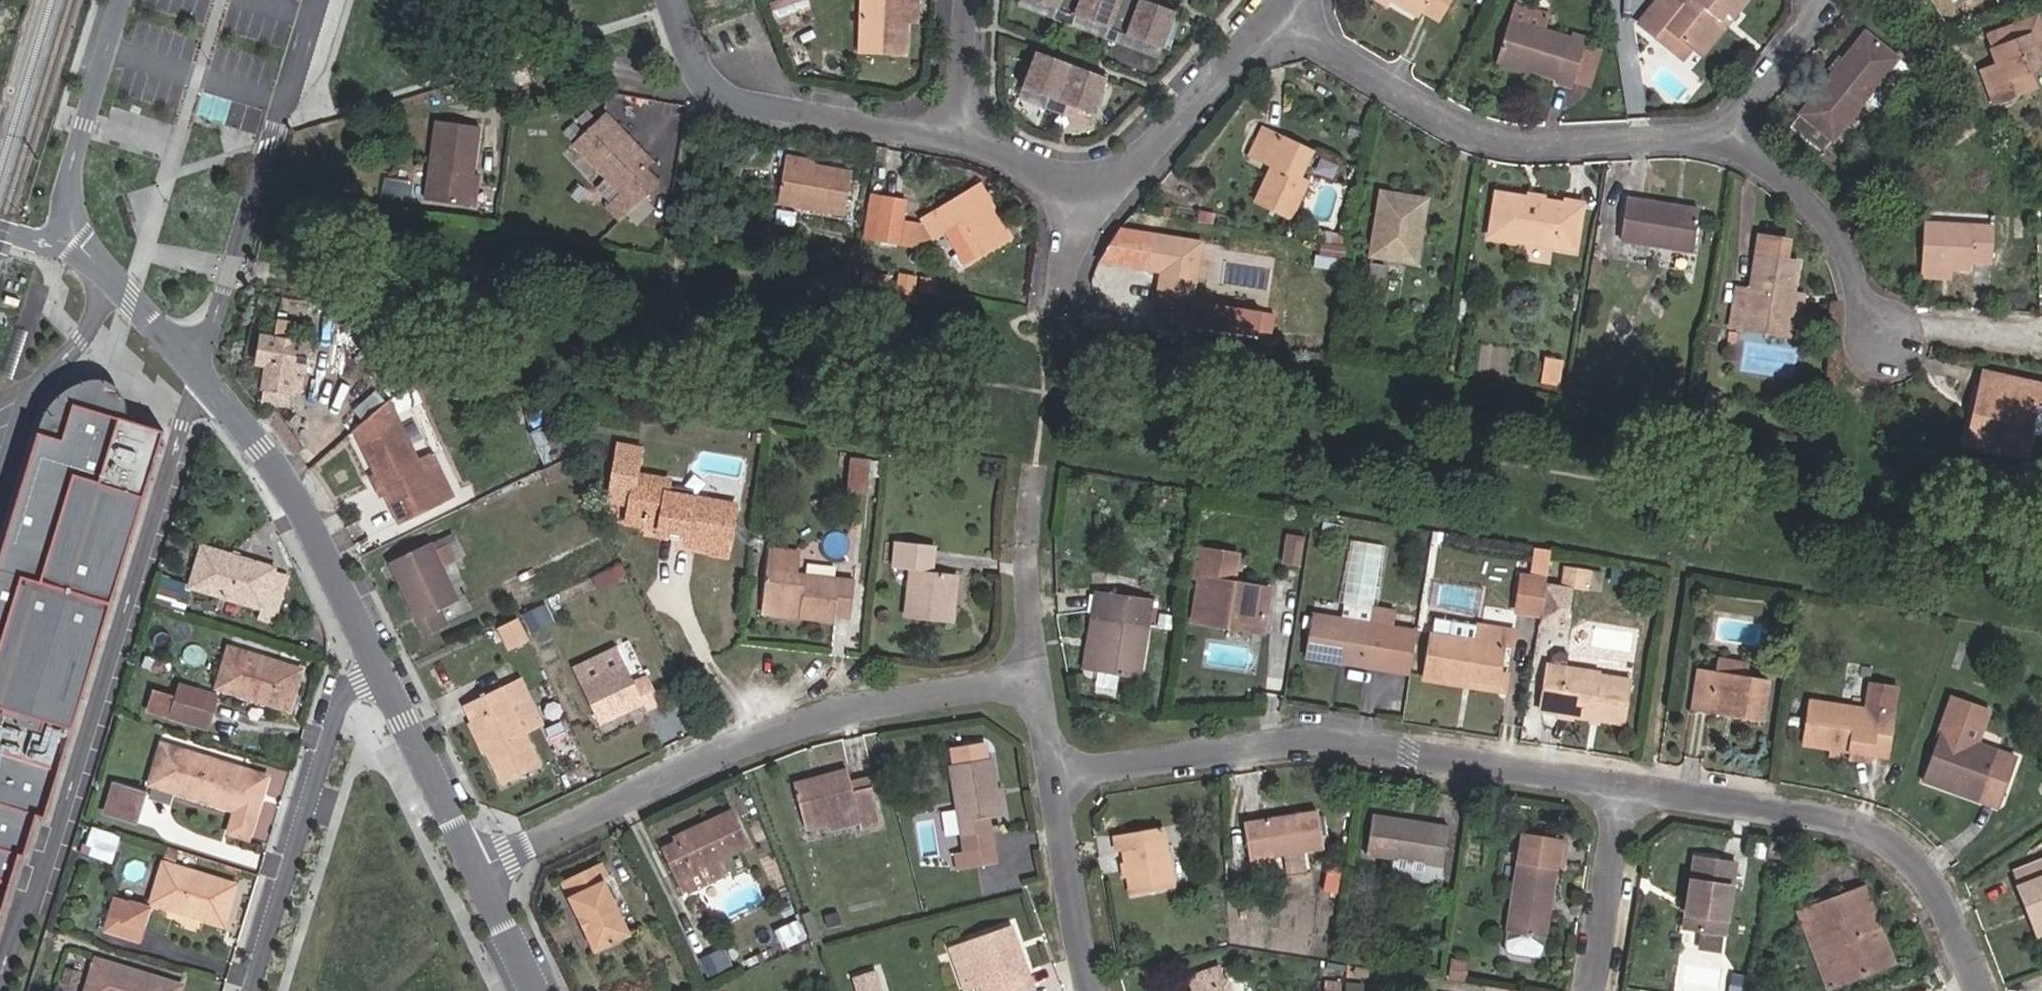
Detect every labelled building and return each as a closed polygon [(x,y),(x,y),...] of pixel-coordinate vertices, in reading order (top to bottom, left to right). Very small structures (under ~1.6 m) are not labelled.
[(791,7),(788,0),(767,0),(766,0),(772,14),(791,7)] [(906,55),(907,22),(897,22),(898,0),(861,0),(859,53),(906,55)] [(912,22),(913,0),(898,0),(897,22),(907,22),(912,22)] [(1061,15),(1022,0),(1018,11),(1057,25),(1061,15)] [(1022,0),(1061,15),(1057,25),(1076,33),(1079,22),(1112,35),(1108,45),(1117,48),(1121,38),(1164,55),(1178,19),(1161,13),(1143,6),(1128,0),(1083,0),(1081,5),(1069,0),(1022,0)] [(1418,14),(1421,8),(1438,18),(1449,0),(1394,0),(1418,14)] [(1694,49),(1725,9),(1732,15),(1745,0),(1684,0),(1680,4),(1675,0),(1659,0),(1640,24),(1657,37),(1666,26),(1694,49)] [(1162,9),(1145,3),(1143,6),(1161,13),(1162,9)] [(1575,83),(1585,48),(1588,39),(1571,34),(1569,39),(1544,30),(1549,15),(1514,4),(1498,57),(1530,67),(1529,70),(1558,78),(1556,83),(1573,88),(1575,83)] [(1694,49),(1702,55),(1732,15),(1725,9),(1694,49)] [(2041,66),(2035,50),(2031,39),(2041,35),(2041,32),(2036,17),(1988,35),(1994,50),(1993,51),(1998,65),(2004,79),(1987,85),(1994,103),(2035,87),(2029,71),(2041,66)] [(1112,35),(1079,22),(1076,33),(1108,45),(1112,35)] [(1685,60),(1694,49),(1666,26),(1657,37),(1685,60)] [(1801,114),(1834,139),(1897,59),(1865,33),(1801,114)] [(2041,48),(2041,35),(2031,39),(2035,50),(2041,48)] [(1164,55),(1121,38),(1117,48),(1161,65),(1164,55)] [(1899,60),(1909,68),(1918,57),(1903,44),(1897,51),(1903,55),(1899,60)] [(1575,83),(1590,88),(1600,53),(1585,48),(1575,83)] [(1094,120),(1108,83),(1087,76),(1071,69),(1052,62),(1037,56),(1023,93),(1049,103),(1045,112),(1064,120),(1068,110),(1094,120)] [(1529,70),(1530,67),(1498,57),(1496,62),(1528,72),(1529,70)] [(1072,66),(1054,59),(1052,62),(1071,69),(1072,66)] [(1987,85),(2004,79),(1998,65),(1982,72),(1987,85)] [(1109,80),(1089,72),(1087,76),(1108,83),(1109,80)] [(589,100),(585,86),(572,90),(576,104),(589,100)] [(1045,112),(1049,103),(1023,93),(1019,102),(1045,112)] [(555,110),(551,96),(542,99),(546,112),(555,110)] [(529,117),(525,103),(514,106),(518,120),(529,117)] [(1090,130),(1094,120),(1068,110),(1064,120),(1090,130)] [(646,168),(653,162),(605,112),(588,129),(577,118),(563,131),(621,191),(607,206),(620,220),(659,182),(646,168)] [(1823,153),(1834,139),(1801,114),(1790,127),(1823,153)] [(1954,142),(1974,129),(1966,116),(1946,130),(1954,142)] [(466,206),(471,173),(478,127),(437,120),(425,199),(466,206)] [(1293,219),(1310,183),(1299,178),(1311,151),(1263,128),(1250,156),(1273,166),(1256,202),(1293,219)] [(1361,142),(1363,132),(1352,130),(1350,141),(1361,142)] [(777,201),(844,214),(852,173),(784,161),(777,201)] [(466,206),(476,207),(481,175),(471,173),(466,206)] [(980,185),(967,192),(988,226),(999,219),(980,185)] [(988,226),(967,192),(920,220),(931,238),(945,229),(966,264),(1010,237),(999,219),(988,226)] [(1370,255),(1417,263),(1427,200),(1381,193),(1370,255)] [(1489,235),(1575,250),(1582,208),(1496,193),(1489,235)] [(871,238),(879,196),(871,195),(864,236),(871,238)] [(871,238),(897,242),(905,201),(879,196),(871,238)] [(1620,239),(1693,250),(1699,211),(1626,199),(1620,239)] [(1211,220),(1213,210),(1205,209),(1203,219),(1211,220)] [(1994,228),(1923,224),(1921,265),(1920,276),(1952,278),(1952,267),(1971,268),(1971,260),(1992,261),(1994,228)] [(1323,241),(1329,242),(1331,231),(1320,229),(1318,240),(1323,241)] [(1157,297),(1190,303),(1200,243),(1150,235),(1145,268),(1161,270),(1157,297)] [(1787,336),(1793,293),(1798,262),(1784,260),(1787,239),(1759,235),(1751,290),(1736,288),(1730,327),(1787,336)] [(1321,256),(1346,260),(1348,246),(1329,242),(1323,241),(1321,256)] [(1315,265),(1344,270),(1346,260),(1321,256),(1317,255),(1315,265)] [(1369,274),(1382,278),(1385,268),(1371,264),(1369,274)] [(1787,336),(1796,338),(1803,295),(1793,293),(1787,336)] [(1198,322),(1206,323),(1209,303),(1201,302),(1198,322)] [(1206,327),(1260,335),(1264,312),(1209,303),(1206,323),(1206,327)] [(364,345),(369,315),(339,311),(335,340),(364,345)] [(305,370),(309,345),(292,342),(295,324),(277,321),(274,340),(261,338),(257,363),(267,364),(263,389),(290,393),(294,369),(305,370)] [(1736,343),(1738,333),(1729,332),(1727,342),(1736,343)] [(1546,380),(1554,381),(1558,363),(1550,361),(1546,380)] [(2007,391),(2010,378),(1983,371),(1980,385),(2007,391)] [(1980,385),(1976,406),(1980,407),(1977,423),(1972,423),(1968,442),(2028,456),(2033,436),(2029,436),(2036,402),(2041,403),(2041,385),(2010,378),(2007,391),(1980,385)] [(1552,389),(1554,381),(1546,380),(1545,387),(1552,389)] [(409,389),(392,395),(398,409),(414,403),(409,389)] [(45,820),(163,433),(98,413),(72,405),(61,441),(26,430),(0,515),(0,922),(20,857),(25,858),(37,818),(45,820)] [(436,503),(424,475),(401,427),(362,444),(396,522),(436,503)] [(547,467),(568,457),(561,441),(540,451),(547,467)] [(709,545),(728,548),(735,506),(670,495),(671,482),(640,476),(644,450),(615,446),(606,498),(627,501),(625,516),(639,518),(638,526),(660,530),(659,536),(709,545)] [(847,490),(866,493),(869,460),(851,458),(847,490)] [(436,503),(451,496),(438,468),(424,475),(436,503)] [(623,523),(638,526),(639,518),(625,516),(623,523)] [(1287,538),(1283,563),(1300,566),(1304,540),(1287,538)] [(910,570),(930,572),(934,546),(896,542),(893,568),(910,570)] [(437,608),(455,600),(439,566),(453,560),(447,545),(432,551),(429,545),(390,564),(424,637),(446,627),(437,608)] [(707,555),(726,558),(728,548),(709,545),(707,555)] [(274,612),(285,577),(272,573),(273,569),(201,547),(189,587),(260,609),(262,608),(274,612)] [(1264,628),(1269,588),(1233,583),(1238,554),(1199,548),(1195,576),(1200,577),(1193,623),(1227,628),(1228,623),(1264,628)] [(834,615),(850,617),(854,582),(797,576),(800,554),(766,551),(760,613),(834,621),(834,615)] [(854,573),(855,563),(808,559),(807,569),(854,573)] [(1564,585),(1585,588),(1587,571),(1566,568),(1564,585)] [(1639,588),(1641,573),(1611,568),(1609,583),(1639,588)] [(905,618),(952,623),(957,575),(930,572),(910,570),(905,618)] [(1545,586),(1546,581),(1523,577),(1517,612),(1540,616),(1545,586)] [(1564,630),(1571,590),(1545,586),(1540,616),(1538,625),(1564,630)] [(1152,600),(1097,591),(1092,618),(1098,619),(1089,671),(1138,679),(1152,600)] [(1312,614),(1304,658),(1385,671),(1392,627),(1394,612),(1343,603),(1341,618),(1312,614)] [(1098,619),(1092,618),(1083,670),(1089,671),(1098,619)] [(1264,628),(1228,623),(1227,628),(1263,633),(1264,628)] [(1498,684),(1500,670),(1504,647),(1511,647),(1513,631),(1476,625),(1474,642),(1430,634),(1422,679),(1467,686),(1468,678),(1498,684)] [(1409,675),(1416,630),(1392,627),(1385,671),(1409,675)] [(634,640),(622,643),(630,675),(642,672),(634,640)] [(215,688),(287,710),(300,671),(228,648),(215,688)] [(580,686),(599,725),(643,703),(647,711),(660,704),(647,676),(633,683),(617,648),(574,668),(582,685),(580,686)] [(1745,678),(1748,662),(1718,657),(1715,673),(1745,678)] [(1599,674),(1547,666),(1540,710),(1625,723),(1631,681),(1599,677),(1599,674)] [(1467,686),(1504,692),(1508,672),(1500,670),(1498,684),(1468,678),(1467,686)] [(1762,720),(1768,682),(1745,678),(1715,673),(1698,670),(1693,701),(1747,710),(1746,718),(1762,720)] [(1865,711),(1809,702),(1802,744),(1830,748),(1829,755),(1839,757),(1841,750),(1850,751),(1871,754),(1887,757),(1897,689),(1868,685),(1865,711)] [(169,717),(206,728),(216,697),(179,686),(169,717)] [(503,785),(538,767),(522,734),(507,703),(500,688),(464,705),(503,785)] [(507,703),(522,734),(539,725),(524,695),(507,703)] [(1955,784),(2002,801),(2018,758),(1961,737),(1965,724),(1981,730),(1989,709),(1952,695),(1923,780),(1953,791),(1955,784)] [(1692,710),(1746,718),(1747,710),(1693,701),(1692,710)] [(227,833),(246,839),(266,777),(161,744),(148,784),(234,810),(227,833)] [(1849,759),(1871,762),(1871,755),(1850,751),(1849,759)] [(987,817),(1000,815),(990,758),(951,765),(964,837),(990,833),(987,817)] [(871,786),(852,791),(850,783),(847,771),(793,785),(802,821),(855,807),(859,821),(860,828),(881,823),(871,786)] [(852,791),(871,786),(869,778),(850,783),(852,791)] [(2000,808),(2002,801),(1955,784),(1953,791),(2000,808)] [(104,813),(134,822),(142,795),(112,786),(104,813)] [(827,822),(829,829),(859,821),(855,807),(802,821),(805,829),(827,822)] [(749,846),(732,811),(672,839),(674,844),(662,849),(683,894),(728,872),(721,858),(749,846)] [(1302,852),(1324,849),(1318,811),(1244,823),(1249,860),(1283,855),(1286,870),(1305,867),(1302,852)] [(1394,877),(1441,883),(1450,828),(1372,815),(1365,854),(1397,860),(1394,877)] [(1131,895),(1172,888),(1162,828),(1115,835),(1118,852),(1124,852),(1125,862),(1129,862),(1131,877),(1129,878),(1131,895)] [(107,852),(114,855),(119,838),(96,831),(88,855),(104,860),(107,852)] [(992,847),(990,833),(964,837),(966,852),(992,847)] [(1565,840),(1523,833),(1506,944),(1513,954),(1534,957),(1544,950),(1556,866),(1562,866),(1565,840)] [(1765,858),(1768,845),(1754,843),(1752,855),(1765,858)] [(193,855),(167,846),(164,856),(190,864),(193,855)] [(996,864),(992,847),(966,852),(970,869),(996,864)] [(970,869),(966,852),(955,854),(958,871),(970,869)] [(1684,930),(1724,936),(1736,862),(1696,855),(1684,930)] [(595,951),(631,934),(604,881),(609,879),(601,862),(560,882),(595,951)] [(2014,873),(2028,910),(2038,906),(2041,918),(2041,862),(2014,873)] [(149,904),(222,926),(234,886),(161,863),(149,904)] [(1882,931),(1874,933),(1866,910),(1873,908),(1865,888),(1800,913),(1830,988),(1894,963),(1882,931)] [(100,934),(135,945),(146,911),(111,900),(100,934)] [(2038,906),(2028,910),(2038,935),(2041,933),(2041,918),(2038,906)] [(1874,933),(1882,931),(1873,908),(1866,910),(1874,933)] [(838,924),(835,912),(824,915),(827,927),(838,924)] [(782,949),(805,939),(797,921),(774,932),(782,949)] [(1032,990),(1010,927),(967,941),(983,986),(978,988),(979,990),(1031,990),(1032,990)] [(983,986),(967,941),(947,948),(962,990),(969,990),(978,988),(983,986)] [(1464,979),(1467,962),(1452,959),(1449,977),(1464,979)] [(181,986),(94,960),(92,968),(69,961),(62,982),(84,989),(84,990),(179,990),(181,986)] [(1227,982),(1224,983),(1218,969),(1189,979),(1194,990),(1230,990),(1227,982)] [(874,976),(873,974),(851,982),(855,990),(880,990),(874,976)] [(1343,984),(1326,983),(1325,990),(1342,990),(1343,984)]
